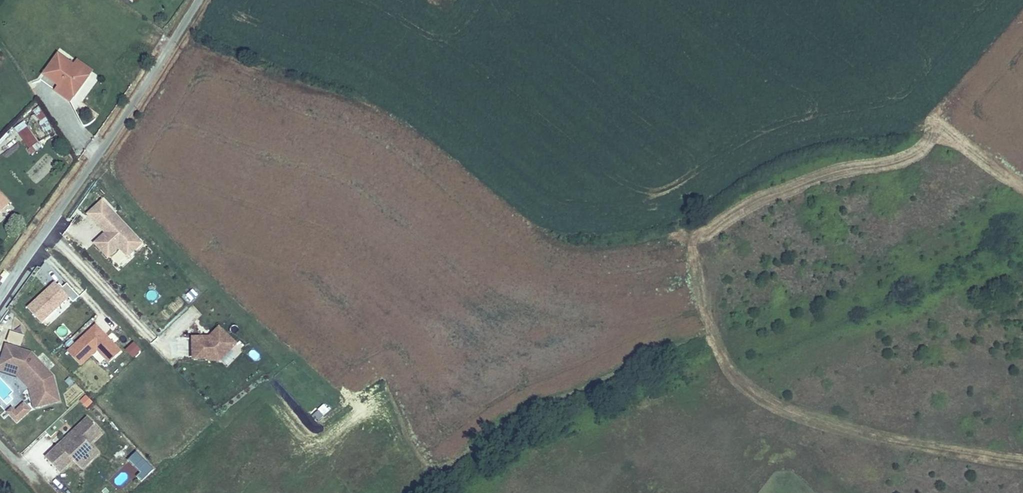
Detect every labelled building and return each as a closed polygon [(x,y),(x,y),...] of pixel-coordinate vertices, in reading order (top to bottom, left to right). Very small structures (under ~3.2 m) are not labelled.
[(74,95),(89,76),(75,66),(59,54),(44,73),(60,85),(74,95)] [(93,71),(79,61),(75,66),(89,76),(93,71)] [(74,95),(60,85),(57,90),(70,100),(74,95)] [(39,105),(30,111),(37,120),(45,114),(39,105)] [(46,116),(39,120),(46,133),(53,129),(46,116)] [(30,154),(42,147),(29,126),(17,133),(30,154)] [(13,198),(0,186),(0,212),(13,198)] [(104,198),(86,215),(100,229),(118,212),(104,198)] [(126,221),(118,212),(100,229),(109,238),(126,221)] [(126,221),(109,238),(96,251),(113,269),(122,260),(136,275),(158,253),(126,221)] [(41,322),(70,297),(55,280),(26,305),(41,322)] [(184,292),(185,300),(198,297),(196,290),(184,292)] [(241,339),(223,322),(215,330),(217,332),(213,335),(211,333),(190,333),(190,359),(221,360),(241,339)] [(118,347),(125,340),(110,324),(102,331),(95,323),(62,356),(81,375),(114,342),(118,347)] [(134,356),(142,348),(134,340),(126,349),(134,356)] [(33,387),(39,407),(59,401),(52,376),(29,354),(5,347),(0,364),(0,368),(18,373),(33,387)] [(232,350),(223,358),(227,362),(236,354),(232,350)] [(0,368),(0,372),(16,376),(30,390),(35,408),(39,407),(33,387),(18,373),(0,368)] [(86,393),(79,400),(87,407),(93,401),(86,393)] [(24,399),(8,413),(17,423),(33,408),(24,399)] [(79,431),(64,447),(62,445),(49,458),(63,471),(76,459),(79,462),(95,446),(91,442),(103,430),(89,416),(77,428),(79,431)] [(101,451),(95,446),(79,462),(85,468),(101,451)] [(144,479),(155,467),(136,450),(125,461),(144,479)]
